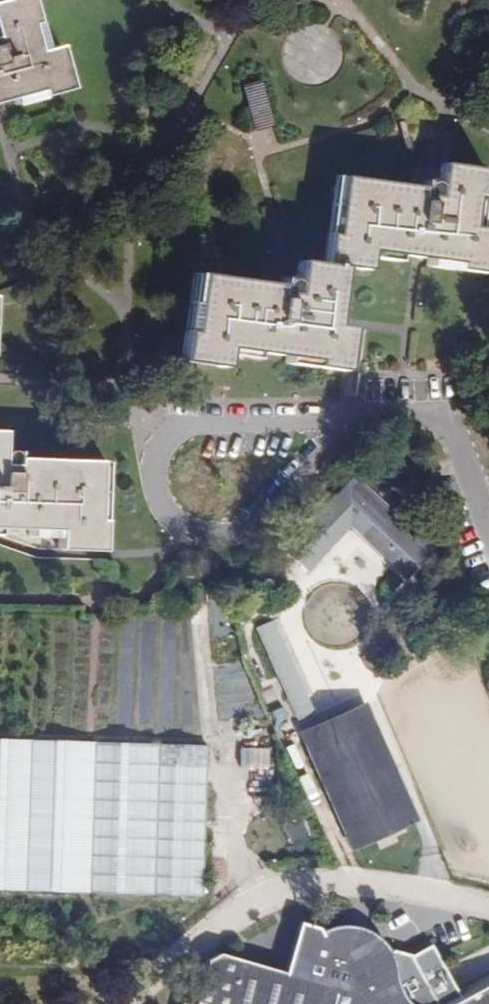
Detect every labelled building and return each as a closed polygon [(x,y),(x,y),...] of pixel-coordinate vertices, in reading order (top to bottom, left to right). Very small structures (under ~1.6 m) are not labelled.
[(13,1),(0,4),(0,105),(4,104),(19,100),(21,106),(78,90),(65,46),(52,50),(37,0),(13,0),(13,1)] [(265,81),(247,86),(259,131),(278,126),(265,81)] [(341,175),(329,263),(303,260),(300,283),(296,280),(291,281),(288,285),(199,273),(187,362),(231,368),(233,355),(262,359),(263,353),(291,356),(290,363),(350,371),(356,326),(341,325),(348,267),(373,270),(375,257),(405,260),(405,255),(433,258),(432,264),(488,272),(488,227),(484,226),(488,186),(488,167),(446,162),(443,184),(438,181),(433,182),(429,186),(387,181),(341,175)] [(6,536),(7,530),(35,530),(35,537),(65,538),(65,550),(110,551),(112,463),(24,460),(21,456),(16,454),(9,456),(10,433),(0,433),(0,536),(6,536)] [(366,492),(356,482),(294,549),(313,567),(357,519),(416,573),(434,554),(378,503),(382,498),(371,487),(366,492)] [(272,625),(260,631),(301,720),(313,714),(272,625)] [(379,713),(314,742),(367,865),(433,837),(379,713)] [(0,740),(0,890),(205,898),(211,747),(0,740)] [(272,752),(243,752),(243,770),(271,770),(272,752)] [(194,1003),(488,1003),(488,987),(465,1000),(453,979),(433,946),(414,956),(397,952),(395,955),(392,954),(386,945),(374,934),(362,930),(351,928),(343,928),(333,931),(328,935),(324,934),(320,930),(303,925),(287,975),(223,956),(209,965),(194,1003)]
